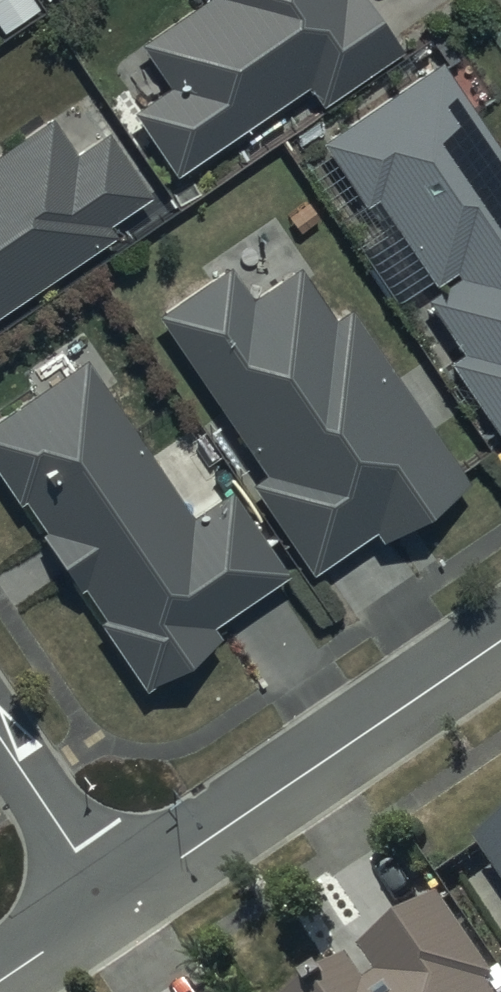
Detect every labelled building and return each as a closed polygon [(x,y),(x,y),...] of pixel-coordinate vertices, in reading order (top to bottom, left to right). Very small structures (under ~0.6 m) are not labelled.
[(131,99),(174,164),(304,78),(317,97),(398,43),(370,0),(187,0),(137,33),(165,76),(131,99)] [(318,128),(360,194),(372,187),(426,273),(449,259),(452,263),(418,284),(455,342),(443,350),(500,436),(500,149),(435,50),(318,128)] [(113,225),(105,212),(146,185),(104,120),(70,142),(47,107),(0,137),(0,298),(113,225)] [(229,257),(155,306),(260,463),(244,473),(303,561),(367,519),(374,529),(461,471),(347,302),(330,313),(293,257),(249,287),(229,257)] [(0,400),(0,474),(13,494),(21,488),(42,519),(33,524),(71,581),(80,575),(99,603),(91,609),(136,678),(218,623),(212,613),(287,564),(228,474),(184,504),(81,347),(0,400)] [(478,839),(500,874),(500,824),(478,839)] [(292,991),(499,991),(489,977),(498,971),(445,891),(363,946),(380,971),(366,981),(349,954),(292,991)]
